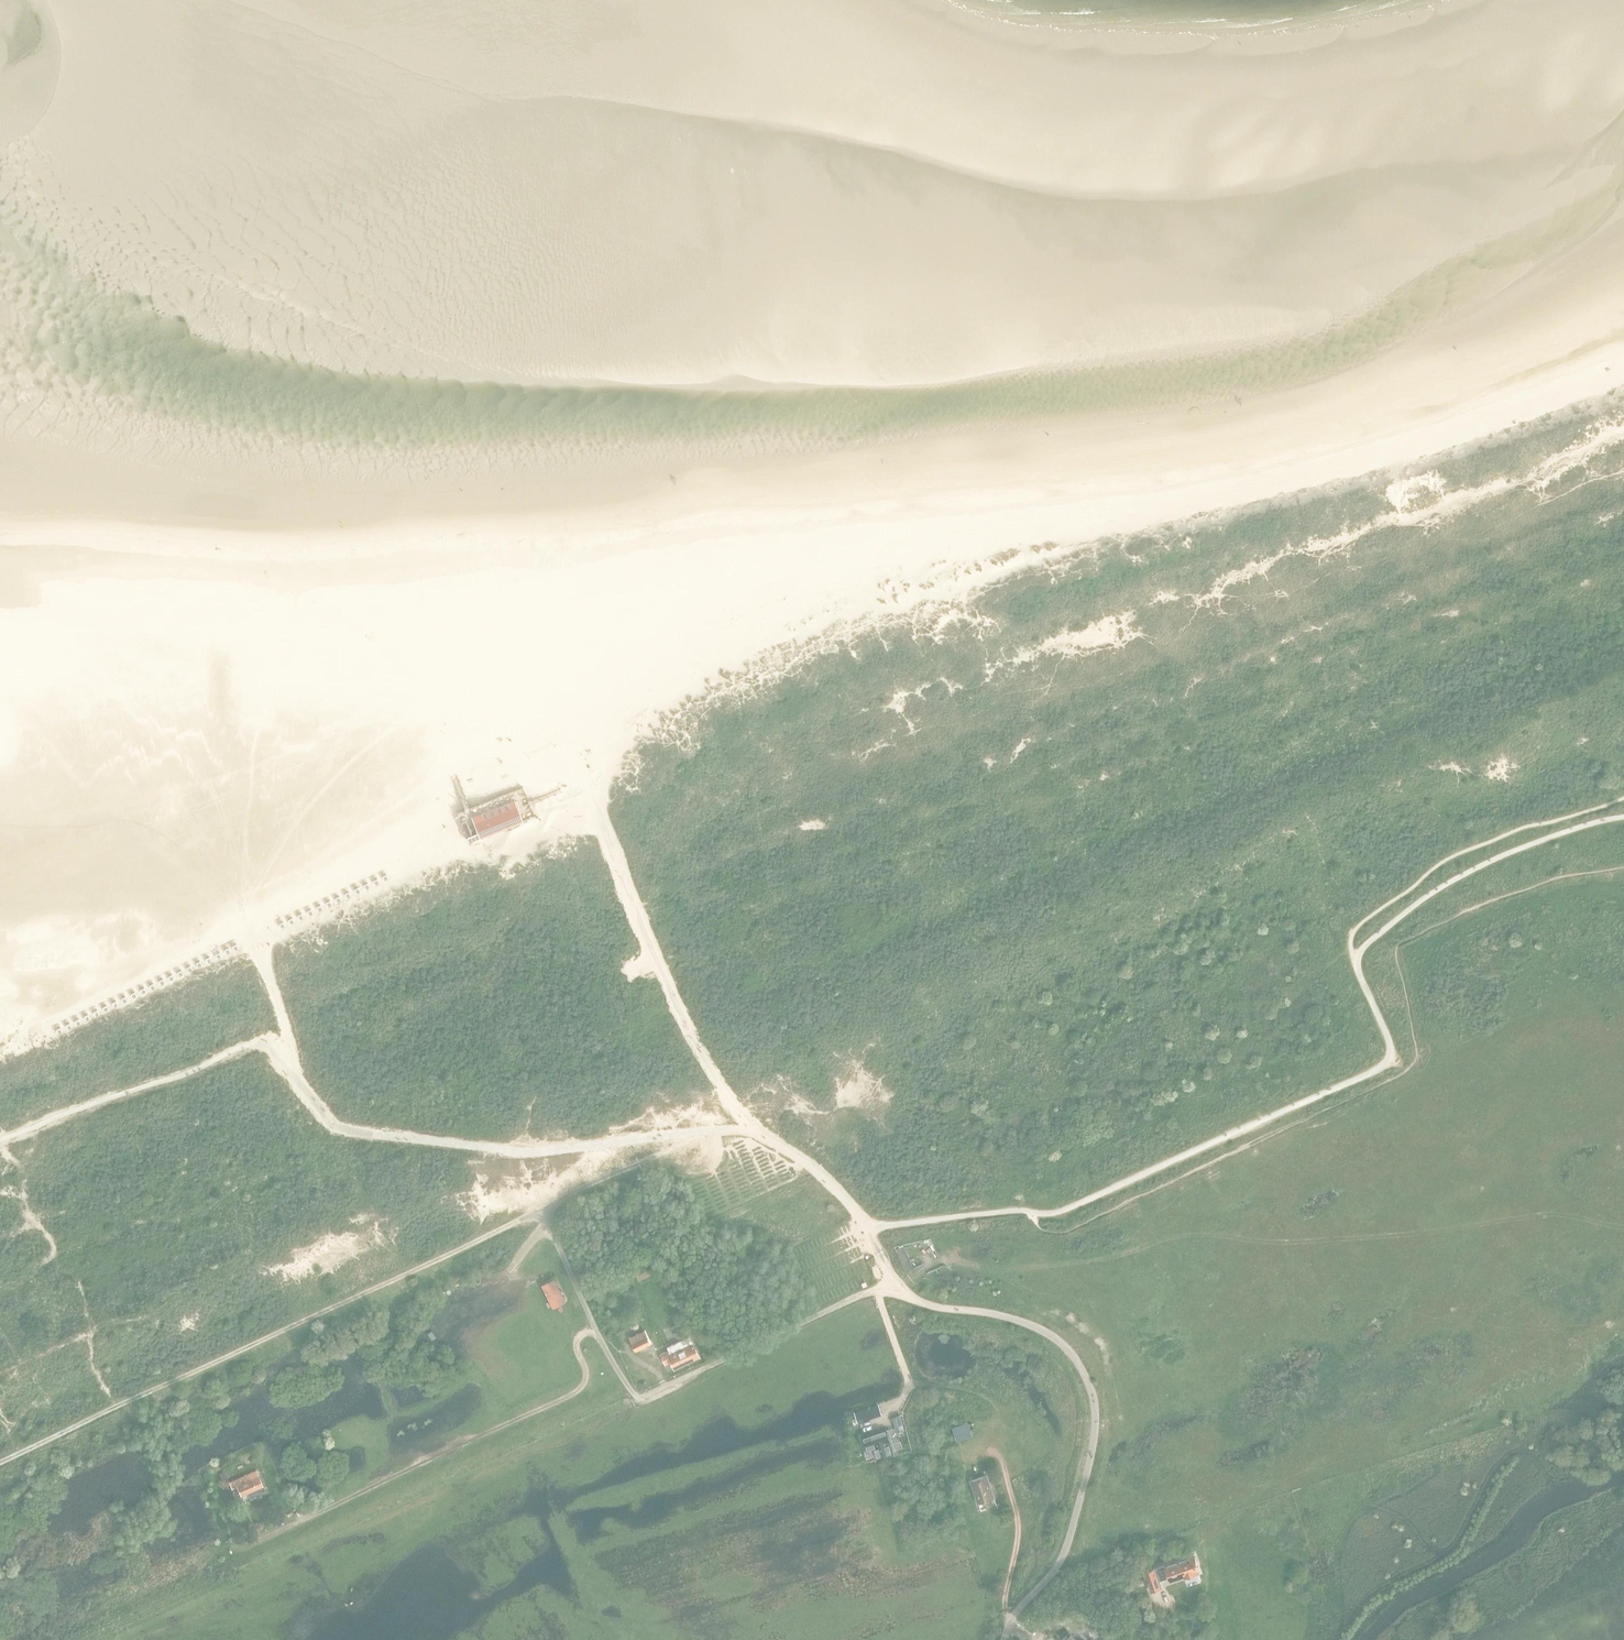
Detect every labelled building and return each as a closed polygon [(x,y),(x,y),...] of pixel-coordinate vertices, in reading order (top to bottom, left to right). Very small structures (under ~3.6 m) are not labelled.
[(511,806),(473,821),(478,831),(479,835),(517,821),(511,806)] [(465,818),(460,820),(465,833),(470,831),(465,818)] [(468,840),(479,835),(478,831),(466,835),(468,840)] [(635,1275),(638,1280),(655,1272),(653,1267),(635,1275)] [(543,1285),(553,1305),(564,1300),(554,1279),(543,1285)] [(629,1337),(635,1350),(651,1343),(645,1329),(629,1337)] [(672,1361),(674,1366),(698,1355),(689,1336),(667,1346),(669,1349),(660,1353),(666,1364),(672,1361)] [(854,1412),(857,1419),(869,1414),(866,1408),(854,1412)] [(899,1415),(890,1417),(894,1432),(903,1430),(899,1415)] [(954,1426),(958,1439),(974,1434),(970,1420),(954,1426)] [(874,1456),(875,1456),(895,1450),(888,1429),(881,1431),(880,1426),(858,1434),(863,1448),(871,1446),(874,1456)] [(226,1470),(220,1473),(223,1478),(229,1476),(226,1470)] [(234,1479),(241,1494),(257,1487),(250,1472),(234,1479)] [(970,1479),(978,1500),(993,1495),(986,1474),(970,1479)] [(848,1553),(850,1560),(869,1554),(867,1546),(848,1553)] [(1194,1555),(1143,1573),(1151,1593),(1161,1589),(1159,1581),(1167,1578),(1169,1583),(1183,1578),(1184,1579),(1199,1574),(1198,1573),(1200,1572),(1194,1555)]
